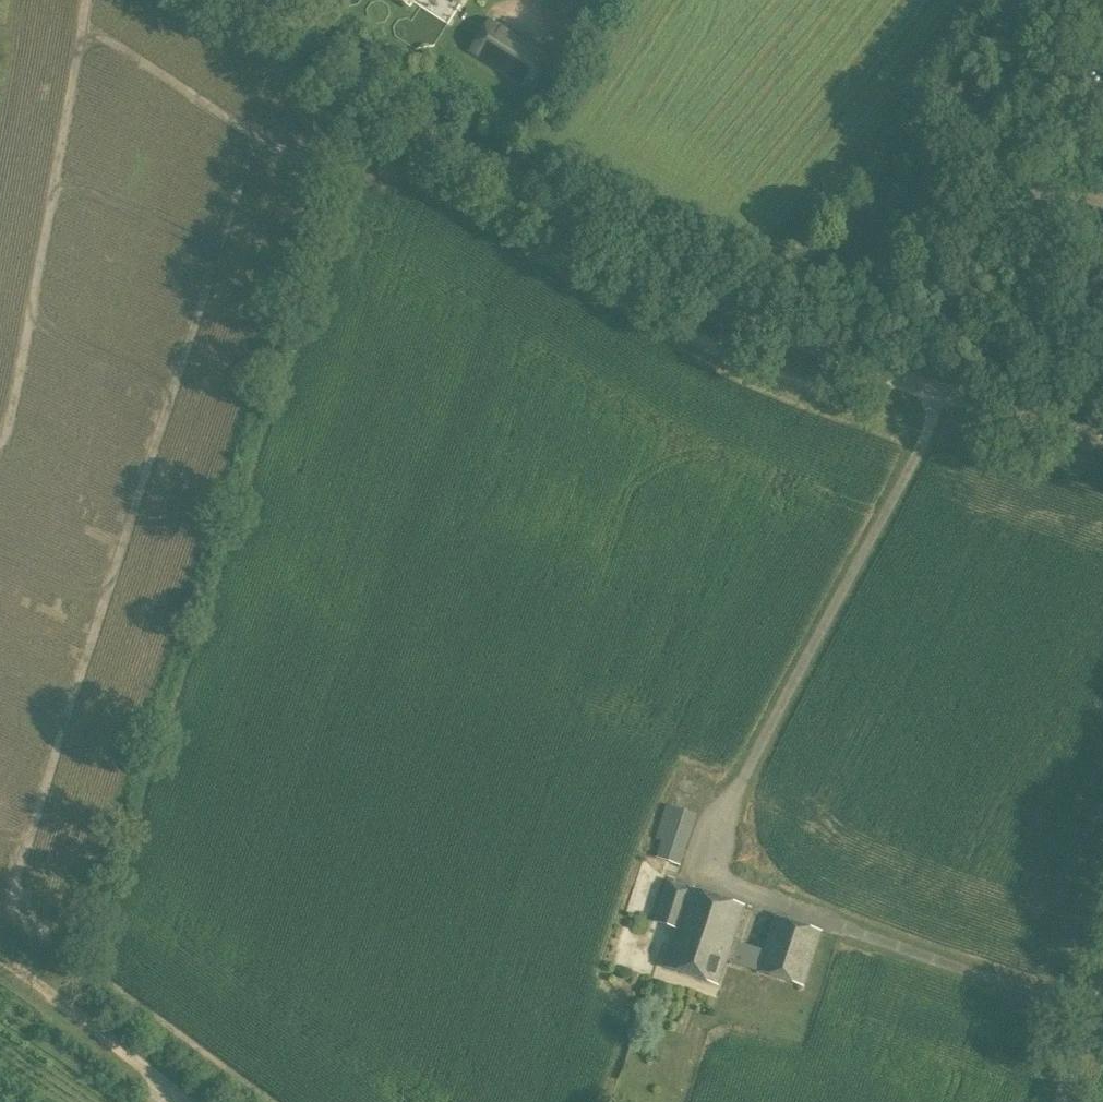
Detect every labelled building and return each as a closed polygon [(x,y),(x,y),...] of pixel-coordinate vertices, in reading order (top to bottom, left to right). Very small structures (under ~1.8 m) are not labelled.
[(530,89),(549,60),(490,22),(471,52),(530,89)] [(680,866),(697,815),(667,805),(655,839),(661,841),(656,858),(680,866)] [(766,951),(735,941),(746,908),(690,889),(668,882),(655,922),(677,929),(665,966),(721,984),(728,961),(804,986),(822,932),(777,917),(766,951)]
